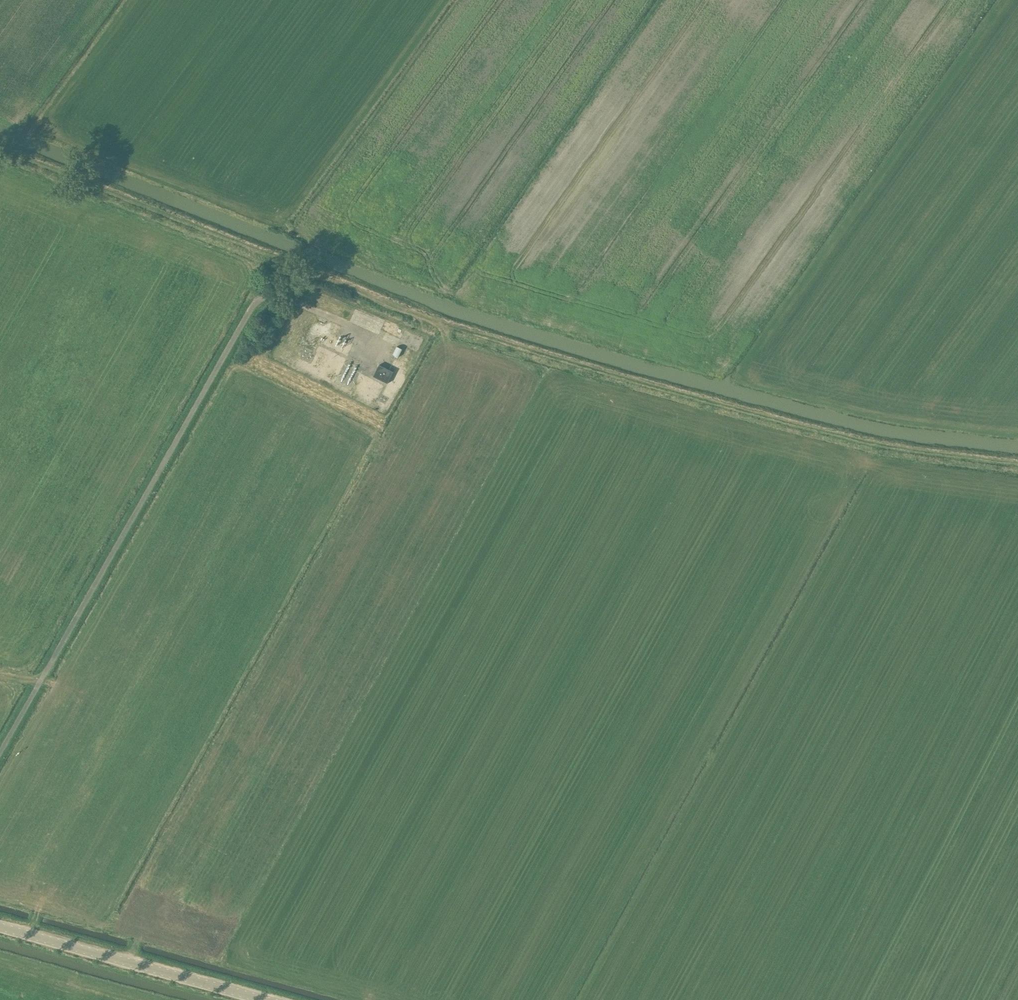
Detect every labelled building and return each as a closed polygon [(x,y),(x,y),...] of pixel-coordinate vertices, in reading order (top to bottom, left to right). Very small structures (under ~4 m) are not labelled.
[(393,355),(399,357),(402,350),(396,347),(393,355)] [(380,365),(374,376),(388,383),(394,371),(380,365)] [(366,996),(369,999),(373,999),(383,994),(379,988),(366,996)]
